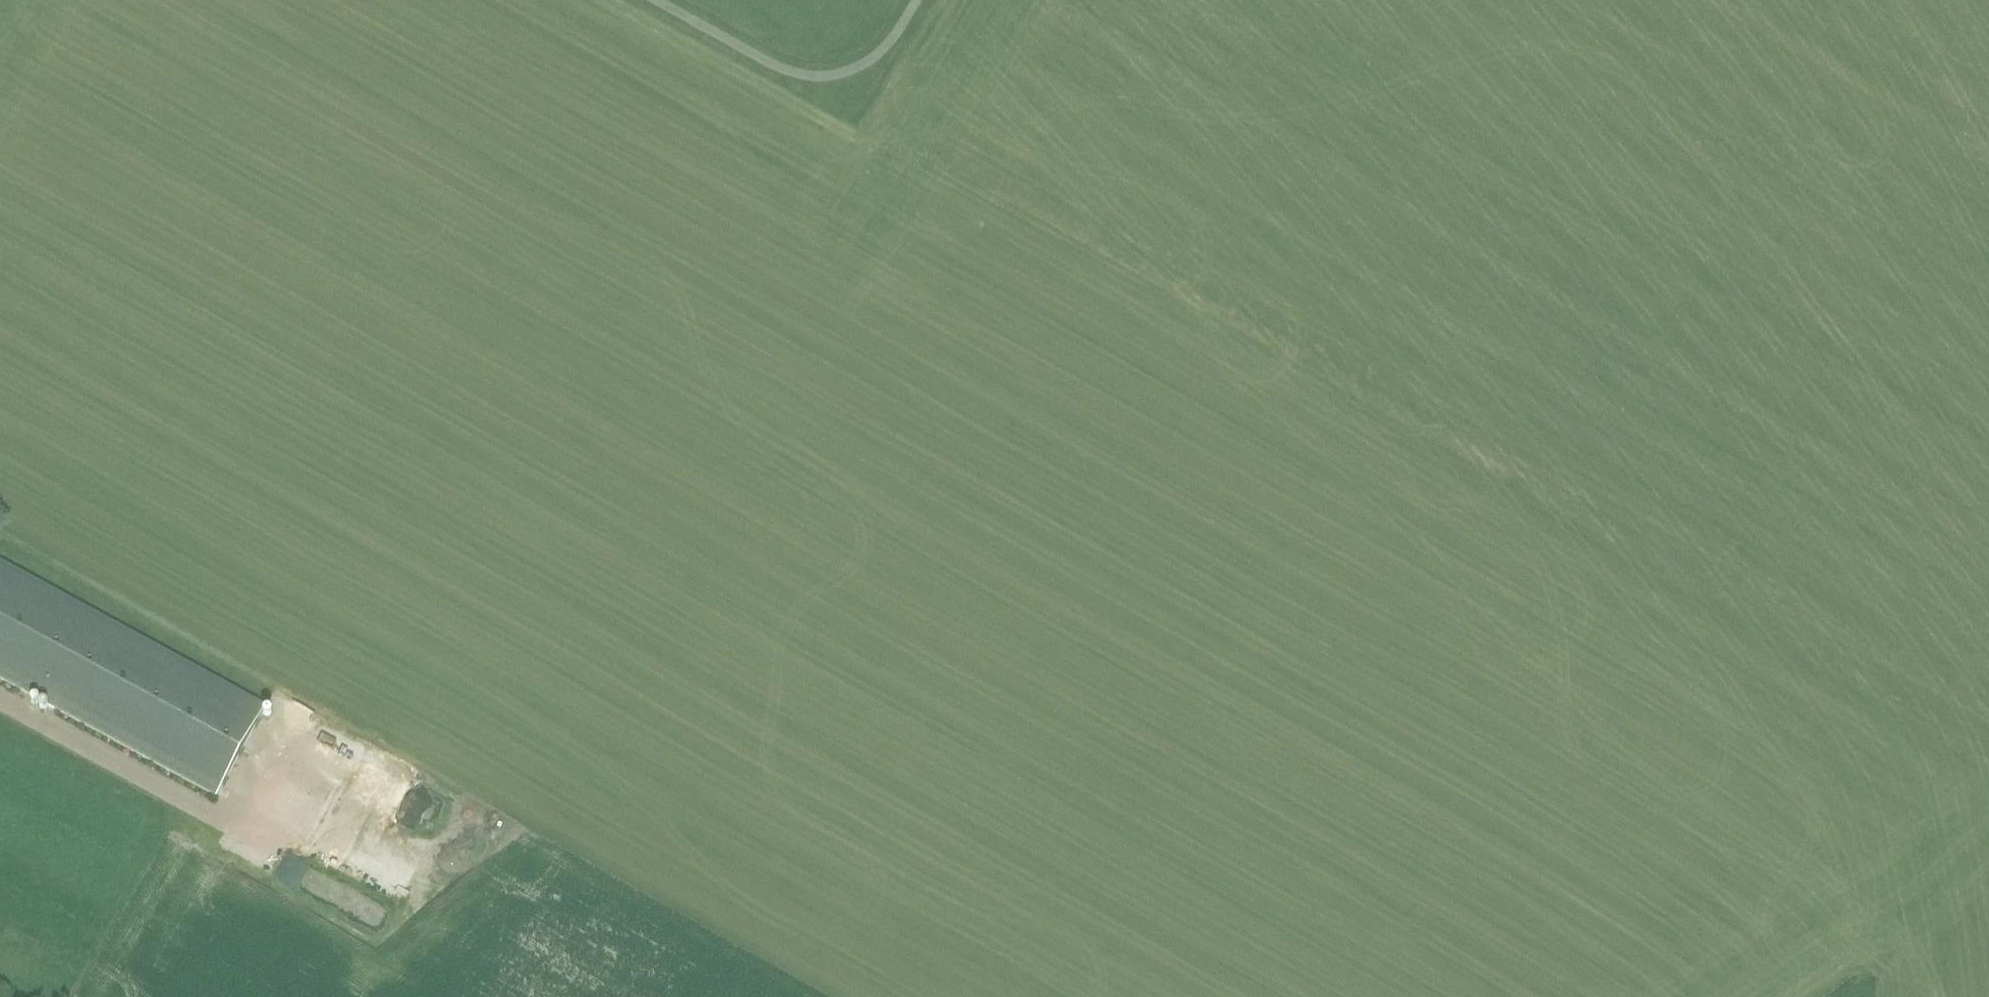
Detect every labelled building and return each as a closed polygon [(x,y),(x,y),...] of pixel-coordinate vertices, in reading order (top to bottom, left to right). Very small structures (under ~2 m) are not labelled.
[(266,708),(0,563),(0,679),(217,797),(266,708)] [(310,798),(305,807),(320,814),(324,806),(310,798)]
